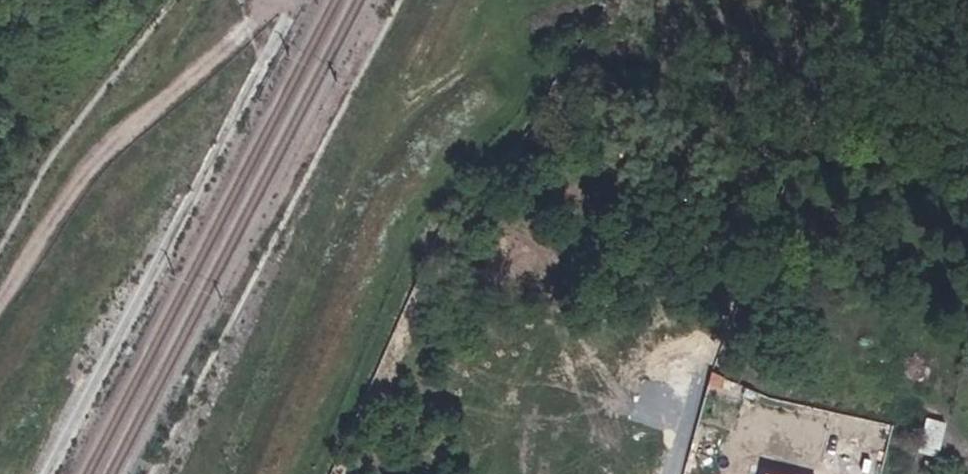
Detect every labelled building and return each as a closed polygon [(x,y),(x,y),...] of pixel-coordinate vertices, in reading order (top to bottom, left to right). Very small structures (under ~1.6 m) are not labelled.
[(928,416),(924,449),(943,451),(947,418),(928,416)]
